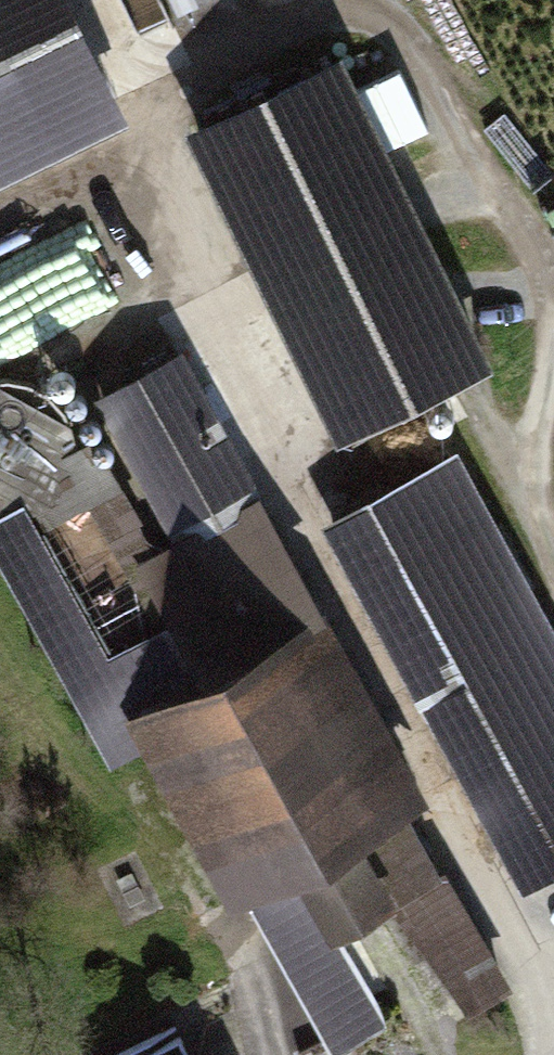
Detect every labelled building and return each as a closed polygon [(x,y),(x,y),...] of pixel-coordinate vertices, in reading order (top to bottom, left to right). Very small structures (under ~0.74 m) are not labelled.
[(133,137),(97,50),(222,0),(0,0),(0,190),(133,137)] [(348,58),(193,131),(340,442),(495,369),(348,58)] [(187,350),(102,395),(179,541),(137,563),(154,595),(101,623),(140,696),(320,601),(187,350)] [(6,518),(71,447),(0,383),(0,513),(6,518)] [(328,535),(420,709),(472,682),(553,837),(553,640),(461,465),(328,535)] [(83,627),(139,602),(95,503),(39,528),(83,627)] [(332,620),(135,716),(233,915),(310,877),(336,930),(402,897),(376,843),(428,817),(332,620)] [(448,877),(367,922),(429,1033),(510,988),(448,877)]
